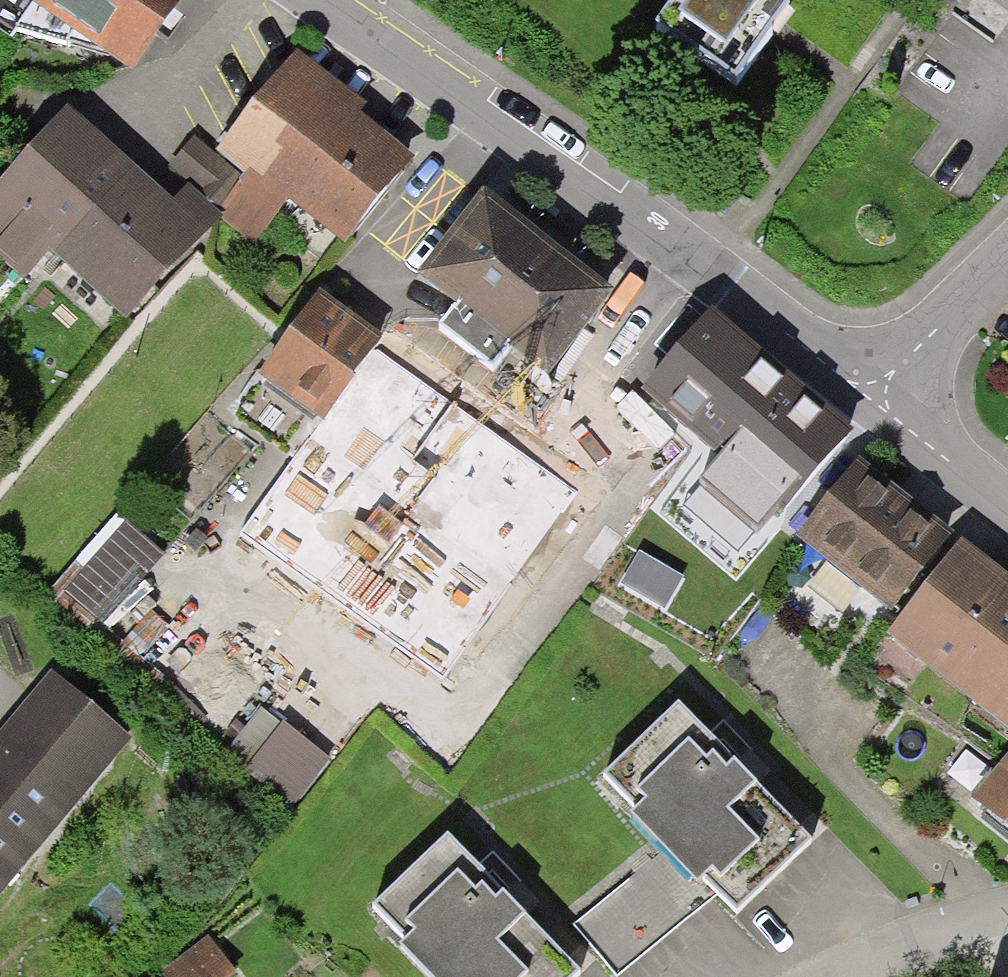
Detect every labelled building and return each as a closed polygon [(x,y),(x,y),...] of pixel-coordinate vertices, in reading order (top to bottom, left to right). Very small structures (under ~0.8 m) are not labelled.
[(10,37),(15,31),(66,46),(76,34),(130,71),(183,0),(0,0),(0,31),(10,37)] [(664,23),(738,79),(769,37),(795,2),(792,0),(681,0),(664,23)] [(365,100),(302,47),(212,151),(194,136),(166,169),(185,186),(214,210),(253,243),(293,196),(339,235),(408,153),(356,110),(365,100)] [(214,210),(185,186),(174,198),(67,106),(0,184),(0,259),(22,277),(45,251),(122,317),(214,210)] [(549,381),(617,292),(486,192),(420,278),(458,307),(442,328),(495,369),(509,351),(549,381)] [(444,678),(576,496),(372,349),(383,334),(364,321),(321,289),(260,373),(323,418),(239,530),(444,678)] [(852,423),(709,305),(642,385),(727,455),(684,507),(735,548),(774,500),(782,507),(852,423)] [(861,450),(794,534),(895,614),(881,632),(1007,733),(1007,566),(861,450)] [(126,519),(65,591),(103,623),(164,550),(126,519)] [(682,575),(639,549),(620,581),(664,606),(682,575)] [(49,667),(0,726),(0,892),(131,734),(49,667)] [(737,902),(811,833),(686,698),(601,777),(693,876),(704,866),(737,902)] [(297,802),(332,757),(263,704),(228,749),(297,802)] [(965,791),(1007,824),(1007,737),(965,791)] [(378,902),(404,928),(394,938),(433,976),(568,976),(582,964),(451,831),(378,902)] [(162,975),(163,976),(232,976),(235,975),(207,940),(162,975)]
